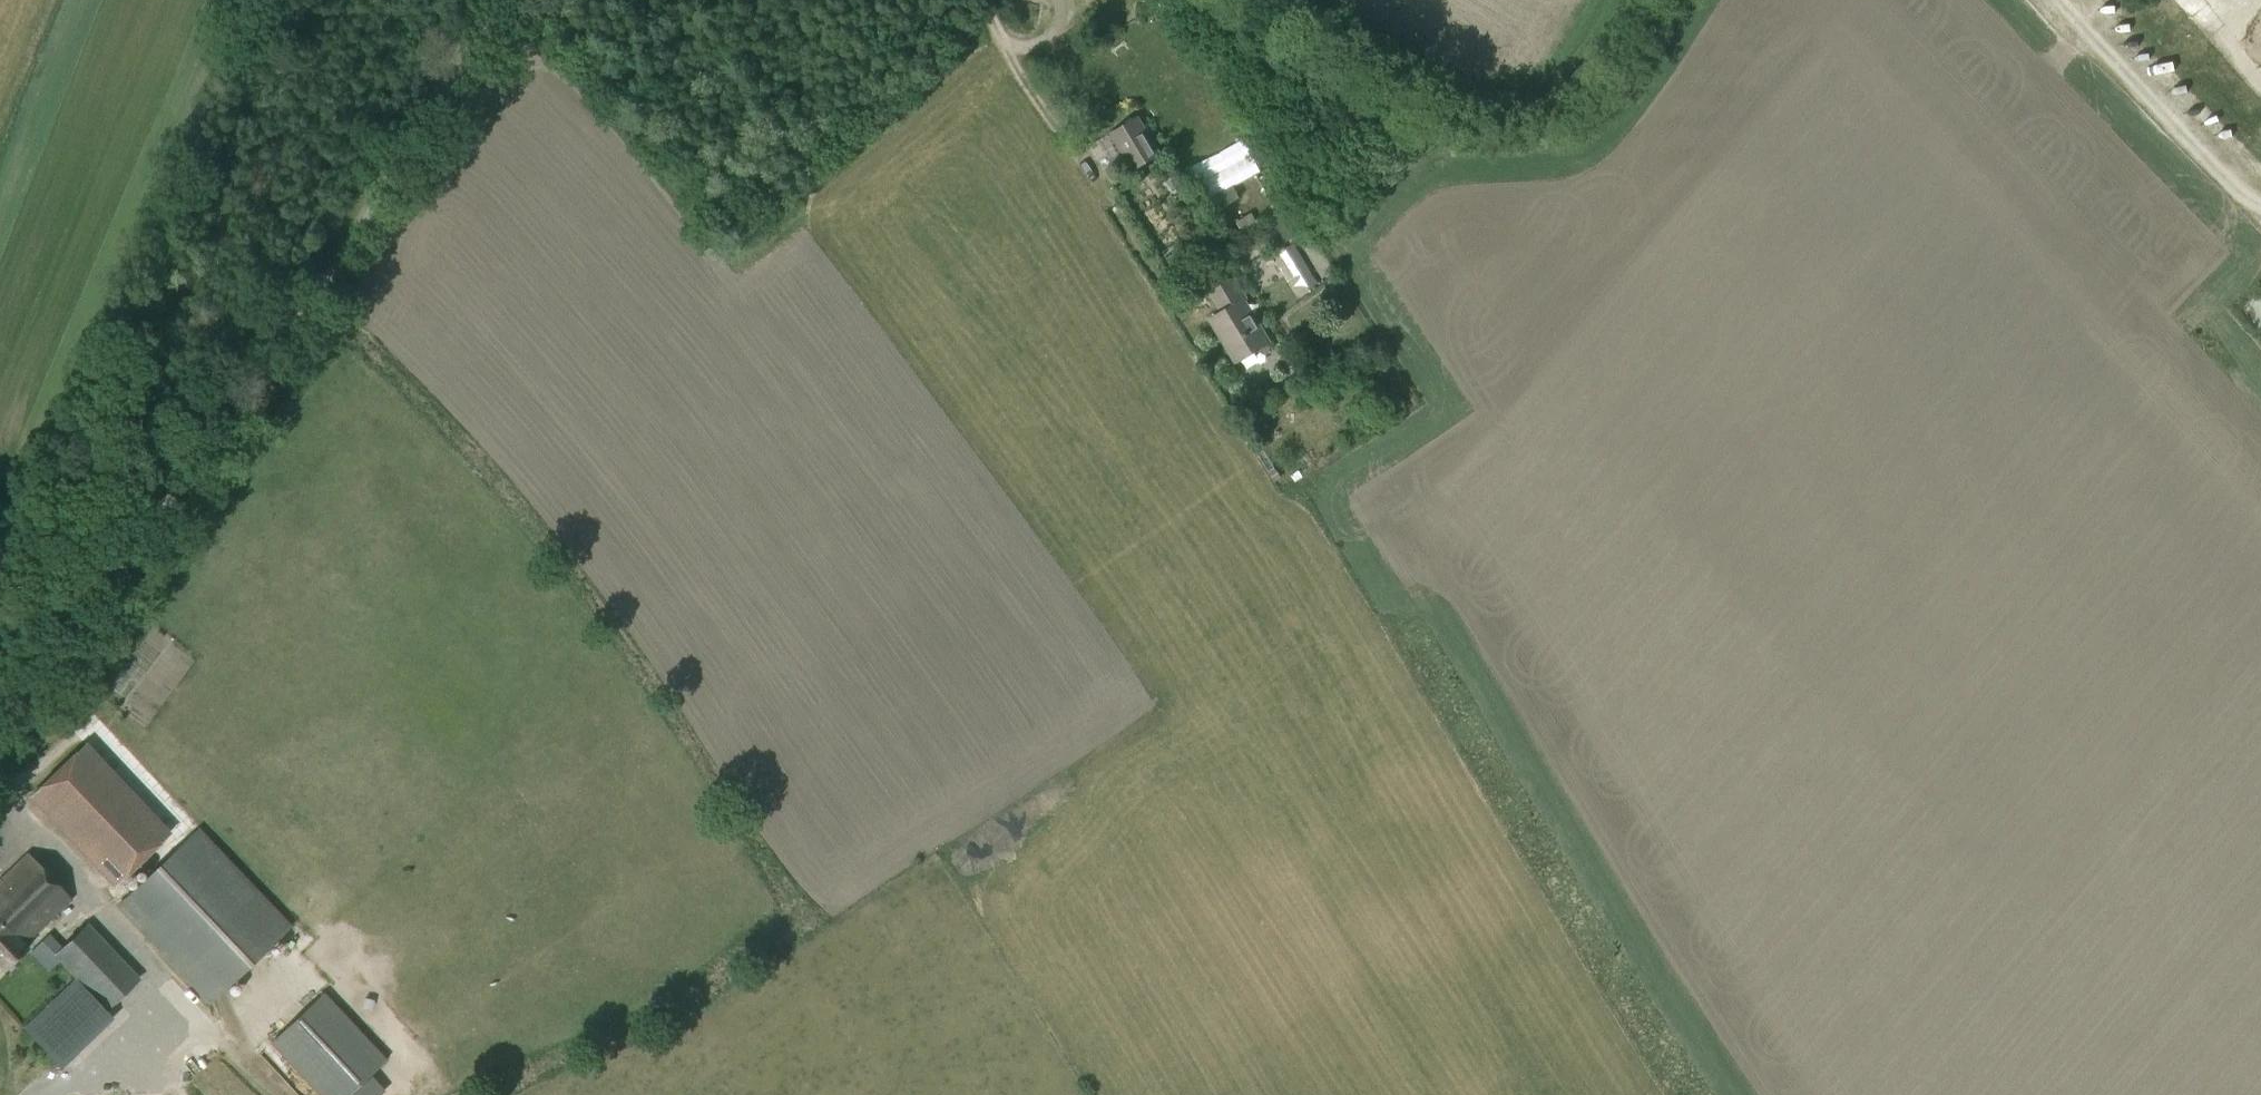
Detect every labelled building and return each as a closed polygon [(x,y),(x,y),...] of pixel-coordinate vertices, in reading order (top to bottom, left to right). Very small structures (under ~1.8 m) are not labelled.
[(1134,168),(1158,153),(1137,119),(1113,134),(1134,168)] [(1240,197),(1233,186),(1210,199),(1216,210),(1240,197)] [(1235,358),(1269,337),(1244,295),(1246,294),(1233,274),(1209,288),(1221,307),(1209,314),(1235,358)] [(1275,467),(1269,471),(1273,478),(1280,474),(1275,467)] [(1299,469),(1291,474),(1295,480),(1302,476),(1299,469)] [(97,872),(111,887),(167,834),(84,746),(50,777),(28,798),(97,872)] [(209,1002),(291,926),(200,829),(118,906),(209,1002)] [(69,897),(32,859),(0,890),(0,965),(4,969),(27,947),(22,942),(69,897)] [(138,977),(89,925),(63,949),(50,935),(32,951),(49,970),(60,959),(79,978),(25,1028),(61,1066),(113,1018),(104,1009),(138,977)] [(385,1059),(325,995),(273,1043),(322,1094),(347,1094),(385,1059)]
